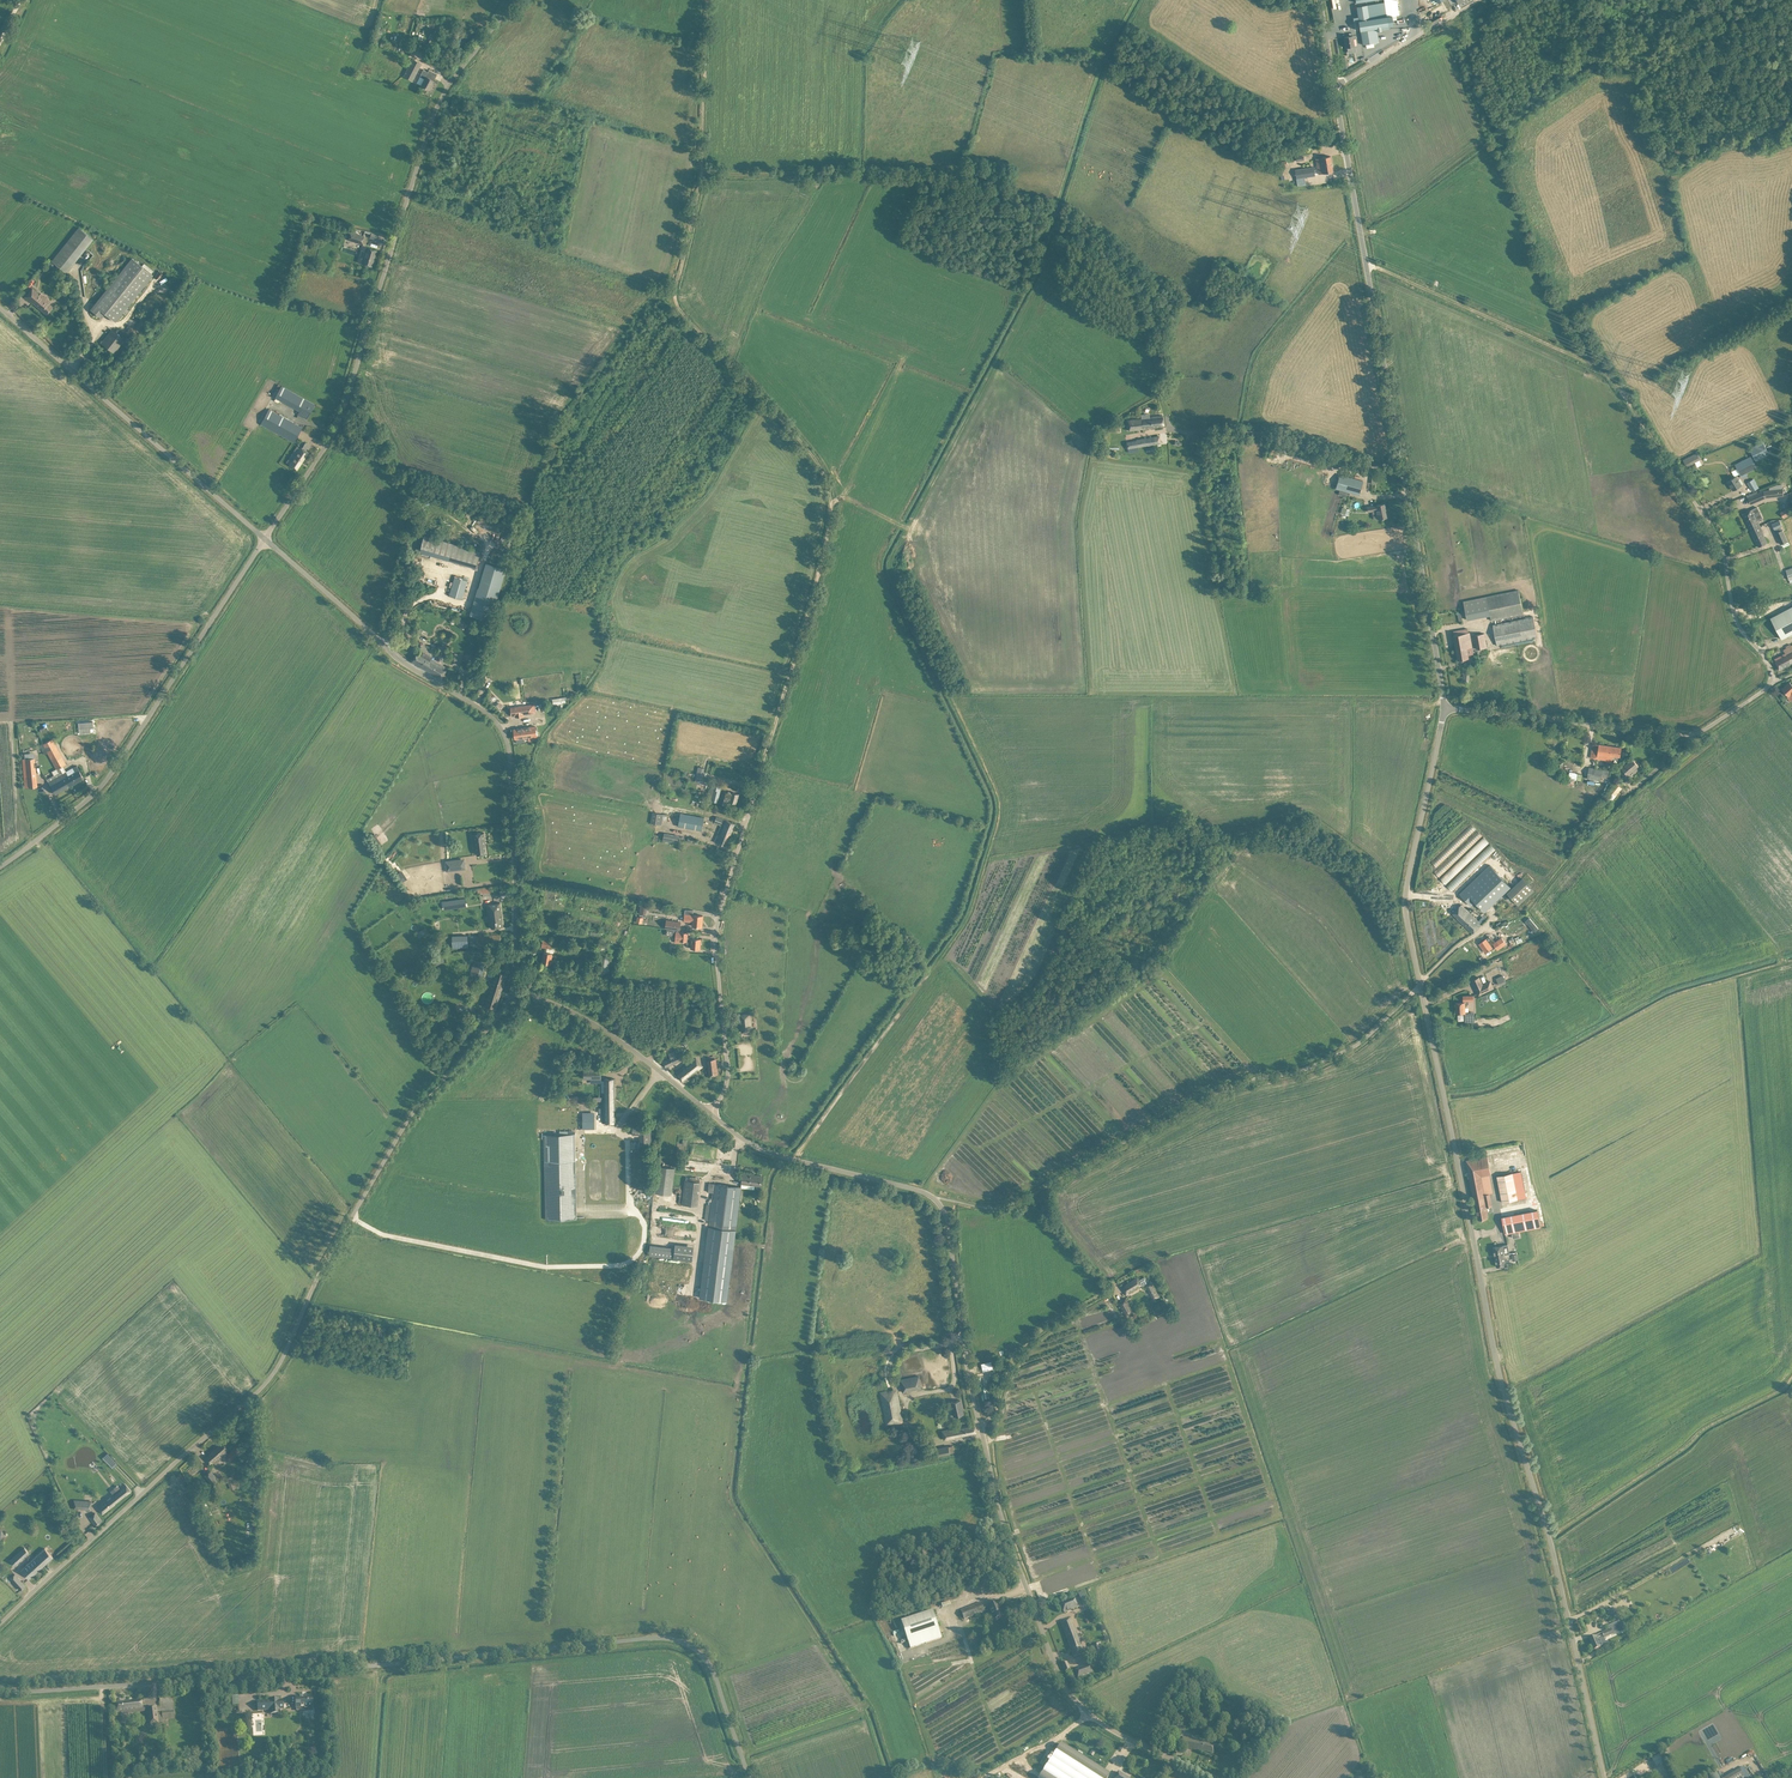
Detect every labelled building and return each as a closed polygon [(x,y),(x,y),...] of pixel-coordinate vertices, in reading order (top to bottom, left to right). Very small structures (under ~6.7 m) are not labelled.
[(1367,5),(1357,6),(1363,44),(1379,42),(1377,31),(1382,30),(1381,27),(1389,26),(1387,16),(1369,19),(1367,5)] [(1358,40),(1353,40),(1353,36),(1344,37),(1346,47),(1354,46),(1354,47),(1359,46),(1358,40)] [(412,81),(421,63),(412,58),(403,76),(412,81)] [(429,89),(437,74),(429,70),(428,72),(423,69),(419,76),(424,79),(421,85),(429,89)] [(1320,157),(1322,167),(1319,168),(1320,173),(1323,173),(1333,172),(1330,156),(1320,157)] [(1295,170),(1296,178),(1315,175),(1314,167),(1295,170)] [(66,272),(93,238),(79,227),(52,261),(66,272)] [(361,243),(364,236),(350,232),(347,239),(361,243)] [(362,263),(372,266),(375,255),(377,250),(367,247),(362,263)] [(101,317),(104,313),(115,321),(152,275),(132,258),(90,309),(101,317)] [(33,303),(46,314),(52,307),(49,304),(50,302),(40,293),(39,294),(32,288),(25,297),(32,303),(33,303)] [(102,342),(114,352),(124,339),(112,330),(102,342)] [(82,331),(78,336),(82,340),(87,335),(82,331)] [(299,410),(297,415),(306,420),(315,404),(281,385),(275,397),(299,410)] [(260,424),(289,439),(294,442),(302,427),(269,409),(260,424)] [(1127,420),(1128,429),(1141,428),(1153,427),(1153,426),(1164,425),(1163,415),(1152,417),(1127,420)] [(1126,441),(1128,452),(1139,450),(1138,446),(1160,443),(1159,436),(1126,441)] [(1749,448),(1755,460),(1769,453),(1763,441),(1749,448)] [(301,447),(289,465),(297,470),(308,452),(304,449),(307,444),(305,442),(302,447),(301,447)] [(1683,460),(1686,466),(1700,459),(1697,453),(1683,460)] [(1756,467),(1751,456),(1735,464),(1741,475),(1756,467)] [(1363,481),(1340,474),(1336,488),(1359,495),(1363,481)] [(1728,481),(1733,490),(1742,485),(1736,476),(1728,481)] [(1747,482),(1753,491),(1759,487),(1754,478),(1747,482)] [(1784,495),(1783,487),(1763,490),(1747,497),(1751,504),(1765,497),(1784,495)] [(1376,509),(1378,518),(1387,517),(1385,503),(1366,507),(1367,511),(1376,509)] [(1743,514),(1751,530),(1760,526),(1752,509),(1743,514)] [(1780,512),(1784,518),(1788,515),(1785,509),(1780,512)] [(1779,520),(1772,524),(1774,529),(1780,526),(1782,526),(1779,520)] [(1760,526),(1751,530),(1759,547),(1767,543),(1762,530),(1760,526)] [(1775,532),(1781,544),(1788,541),(1782,529),(1775,532)] [(425,535),(420,552),(478,568),(482,551),(425,535)] [(476,596),(470,615),(488,620),(491,621),(496,602),(507,568),(486,562),(476,596)] [(449,595),(462,599),(467,580),(454,576),(449,595)] [(1518,590),(1487,596),(1491,615),(1492,620),(1523,614),(1518,590)] [(1782,639),(1791,633),(1791,606),(1770,618),(1782,639)] [(459,617),(455,622),(464,630),(468,625),(459,617)] [(1493,625),(1497,645),(1537,637),(1533,617),(1493,625)] [(1469,658),(1467,648),(1472,647),(1469,628),(1454,631),(1454,635),(1458,660),(1469,658)] [(1487,647),(1485,633),(1474,635),(1477,649),(1487,647)] [(1780,670),(1791,663),(1791,645),(1783,649),(1785,653),(1774,659),(1780,670)] [(1791,696),(1791,684),(1789,682),(1782,689),(1789,696),(1790,694),(1791,696)] [(511,707),(512,715),(516,715),(516,717),(524,715),(524,714),(535,712),(534,704),(511,707)] [(93,721),(78,722),(79,733),(90,732),(90,727),(93,727),(93,721)] [(69,723),(72,744),(80,743),(79,734),(78,734),(76,722),(69,723)] [(514,729),(515,738),(528,737),(529,740),(538,739),(536,726),(514,729)] [(43,743),(57,769),(66,764),(52,739),(43,743)] [(1608,761),(1612,762),(1613,756),(1620,757),(1622,747),(1593,743),(1591,757),(1608,760),(1608,761)] [(1577,763),(1581,764),(1583,754),(1569,751),(1568,759),(1578,761),(1577,763)] [(22,759),(25,787),(37,786),(35,758),(22,759)] [(1622,768),(1628,775),(1638,766),(1632,759),(1622,768)] [(84,778),(77,765),(48,781),(55,794),(84,778)] [(698,766),(695,778),(696,778),(695,782),(707,785),(709,780),(702,778),(704,768),(698,766)] [(1590,767),(1588,779),(1601,780),(1602,777),(1605,777),(1609,778),(1610,778),(1611,770),(1590,767)] [(1567,784),(1574,785),(1574,784),(1576,784),(1579,773),(1570,771),(1567,784)] [(1597,805),(1604,810),(1622,788),(1615,782),(1597,805)] [(707,799),(718,802),(722,785),(713,783),(712,788),(709,788),(707,799)] [(732,792),(732,793),(723,791),(720,802),(726,804),(727,800),(730,801),(729,801),(736,803),(739,793),(732,792)] [(662,825),(664,814),(653,812),(651,823),(662,825)] [(702,830),(704,817),(680,813),(678,826),(702,830)] [(716,837),(715,841),(726,846),(735,823),(727,820),(716,816),(714,822),(724,826),(719,838),(716,837)] [(1469,861),(1475,868),(1495,849),(1490,843),(1489,843),(1483,836),(1471,824),(1449,845),(1451,847),(1449,849),(1453,853),(1451,855),(1457,861),(1453,865),(1455,867),(1455,868),(1456,870),(1459,867),(1461,869),(1469,861)] [(486,844),(484,832),(474,834),(477,855),(486,853),(485,844),(486,844)] [(662,840),(677,843),(678,835),(664,832),(662,840)] [(459,859),(446,861),(447,871),(460,869),(459,859)] [(1487,867),(1457,896),(1468,907),(1472,903),(1482,913),(1486,909),(1483,905),(1488,900),(1491,904),(1508,888),(1501,881),(1499,879),(1488,867),(1487,867)] [(1534,890),(1522,877),(1519,880),(1531,893),(1534,890)] [(477,889),(478,894),(482,893),(483,896),(491,894),(490,886),(482,888),(477,889)] [(445,900),(446,908),(467,905),(466,897),(445,900)] [(504,927),(501,902),(488,904),(491,928),(504,927)] [(1452,914),(1473,933),(1482,923),(1461,904),(1452,914)] [(688,921),(693,921),(692,926),(702,926),(703,915),(693,914),(688,914),(688,921)] [(680,930),(681,921),(666,919),(664,928),(667,928),(673,929),(680,930)] [(416,933),(419,937),(427,933),(424,929),(416,933)] [(687,937),(688,932),(681,932),(676,931),(675,940),(687,941),(687,943),(691,944),(691,948),(694,948),(700,949),(701,938),(695,938),(687,937)] [(469,936),(470,946),(501,944),(500,934),(469,936)] [(1479,943),(1486,952),(1495,946),(1492,943),(1494,942),(1489,936),(1479,943)] [(1494,942),(1492,943),(1495,946),(1497,950),(1506,943),(1501,936),(1494,942)] [(542,947),(552,948),(553,939),(543,937),(542,947)] [(1510,947),(1516,942),(1512,937),(1506,942),(1510,947)] [(542,962),(548,963),(551,963),(555,964),(556,959),(551,958),(552,953),(544,952),(542,962)] [(599,972),(607,973),(609,956),(601,955),(599,972)] [(470,974),(481,978),(486,964),(475,960),(470,974)] [(1496,978),(1499,985),(1506,982),(1502,974),(1496,978)] [(1494,988),(1490,979),(1483,983),(1479,976),(1471,980),(1479,995),(1494,988)] [(1465,1004),(1469,1003),(1469,1000),(1474,1000),(1473,995),(1463,996),(1463,1000),(1464,1000),(1464,1002),(1456,1002),(1456,1013),(1465,1013),(1465,1004)] [(749,1027),(748,1018),(749,1018),(749,1014),(740,1015),(742,1032),(751,1031),(750,1026),(749,1027)] [(670,1065),(683,1059),(680,1053),(662,1061),(665,1067),(670,1065)] [(694,1058),(677,1072),(683,1081),(702,1066),(701,1064),(700,1065),(694,1058)] [(707,1059),(709,1075),(718,1074),(716,1058),(707,1059)] [(601,1069),(594,1069),(594,1065),(584,1066),(584,1078),(601,1078),(601,1069)] [(602,1092),(603,1123),(615,1122),(615,1078),(604,1078),(605,1092),(602,1092)] [(594,1113),(583,1113),(583,1128),(594,1127),(594,1113)] [(640,1134),(640,1149),(651,1149),(651,1123),(633,1123),(633,1135),(640,1134)] [(575,1133),(544,1134),(546,1219),(576,1219),(575,1133)] [(611,1205),(625,1205),(624,1140),(603,1140),(604,1157),(609,1157),(610,1187),(611,1187),(611,1205)] [(1487,1212),(1486,1207),(1492,1206),(1490,1193),(1484,1194),(1481,1176),(1491,1174),(1488,1156),(1467,1160),(1468,1166),(1469,1166),(1470,1172),(1469,1172),(1476,1209),(1477,1209),(1479,1219),(1482,1219),(1483,1219),(1483,1218),(1488,1218),(1487,1212)] [(654,1193),(672,1195),(675,1168),(658,1165),(654,1193)] [(1497,1176),(1502,1202),(1526,1197),(1521,1171),(1513,1173),(1497,1176)] [(741,1183),(760,1186),(762,1175),(743,1173),(741,1183)] [(682,1180),(685,1180),(682,1204),(695,1205),(697,1187),(700,1188),(701,1181),(688,1179),(688,1176),(683,1175),(682,1180)] [(704,1263),(700,1297),(727,1301),(731,1267),(732,1261),(734,1249),(735,1238),(736,1229),(741,1187),(714,1183),(709,1183),(708,1192),(713,1192),(708,1226),(705,1258),(704,1263)] [(639,1190),(639,1201),(654,1202),(654,1190),(639,1190)] [(1540,1224),(1537,1207),(1501,1214),(1505,1230),(1540,1224)] [(678,1244),(677,1247),(652,1244),(650,1255),(695,1260),(696,1246),(678,1244)] [(1506,1264),(1505,1254),(1509,1253),(1508,1244),(1493,1247),(1497,1266),(1506,1264)] [(1142,1285),(1140,1283),(1143,1281),(1153,1299),(1158,1296),(1150,1281),(1148,1282),(1145,1277),(1139,1280),(1137,1277),(1121,1287),(1126,1294),(1142,1285)] [(1133,1311),(1126,1297),(1118,1302),(1125,1316),(1133,1311)] [(916,1390),(921,1389),(918,1376),(900,1380),(903,1392),(907,1391),(907,1390),(916,1388),(916,1390)] [(880,1392),(886,1424),(897,1422),(897,1420),(902,1419),(896,1391),(892,1392),(892,1390),(880,1392)] [(950,1402),(954,1416),(963,1414),(961,1400),(950,1402)] [(941,1431),(943,1439),(976,1433),(974,1424),(941,1431)] [(230,1460),(240,1452),(236,1447),(228,1454),(225,1451),(229,1448),(223,1442),(205,1458),(210,1464),(224,1452),(226,1455),(225,1455),(230,1460)] [(934,1449),(936,1456),(950,1453),(948,1446),(934,1449)] [(107,1453),(102,1457),(112,1468),(117,1463),(107,1453)] [(218,1479),(210,1470),(204,1475),(212,1485),(218,1479)] [(113,1494),(97,1507),(102,1513),(130,1491),(125,1484),(120,1489),(121,1490),(114,1495),(113,1494)] [(74,1500),(73,1509),(79,1509),(79,1508),(84,1509),(90,1510),(91,1501),(74,1500)] [(95,1511),(89,1516),(94,1523),(92,1524),(94,1527),(102,1521),(95,1511)] [(24,1547),(10,1560),(14,1565),(29,1552),(24,1547)] [(21,1570),(29,1579),(53,1557),(45,1548),(21,1570)] [(20,1579),(15,1584),(21,1590),(25,1586),(20,1579)] [(1074,1598),(1060,1604),(1064,1612),(1078,1606),(1074,1598)] [(990,1609),(994,1619),(1003,1616),(998,1603),(983,1609),(981,1604),(973,1608),(972,1606),(960,1611),(964,1620),(976,1615),(976,1617),(985,1613),(985,1611),(990,1609)] [(901,1621),(910,1648),(942,1638),(933,1611),(901,1621)] [(1635,1615),(1638,1620),(1644,1616),(1642,1612),(1635,1615)] [(1061,1621),(1074,1656),(1084,1653),(1071,1617),(1061,1621)] [(1589,1639),(1594,1650),(1601,1647),(1597,1640),(1600,1639),(1603,1637),(1604,1639),(1614,1634),(1625,1629),(1626,1632),(1630,1630),(1628,1627),(1630,1626),(1628,1621),(1601,1633),(1602,1633),(1598,1635),(1589,1639)] [(1637,1630),(1629,1634),(1632,1639),(1637,1635),(1646,1630),(1644,1626),(1636,1630),(1637,1630)] [(1093,1644),(1095,1662),(1103,1661),(1100,1643),(1093,1644)] [(1062,1664),(1065,1671),(1070,1669),(1067,1662),(1062,1664)] [(1093,1672),(1090,1664),(1083,1667),(1086,1674),(1093,1672)] [(295,1697),(296,1708),(304,1707),(305,1712),(313,1711),(312,1707),(313,1707),(312,1696),(295,1697)] [(270,1701),(257,1702),(257,1711),(270,1710),(279,1709),(284,1709),(283,1700),(279,1700),(279,1698),(270,1699),(270,1701)] [(141,1700),(116,1703),(116,1709),(117,1712),(118,1722),(124,1721),(123,1712),(142,1709),(141,1700)] [(156,1706),(147,1707),(148,1717),(151,1716),(152,1725),(163,1724),(161,1713),(157,1713),(156,1706)] [(162,1712),(163,1720),(174,1719),(173,1711),(162,1712)] [(1187,1748),(1202,1751),(1213,1753),(1215,1744),(1182,1737),(1180,1747),(1183,1747),(1184,1746),(1187,1747),(1187,1748)] [(1039,1777),(1107,1777),(1108,1776),(1060,1745),(1039,1777)] [(1659,1754),(1652,1758),(1656,1766),(1663,1762),(1662,1759),(1660,1756),(1659,1754)] [(1739,1769),(1745,1777),(1750,1777),(1743,1766),(1739,1769)] [(1739,1769),(1724,1777),(1745,1777),(1739,1769)]
